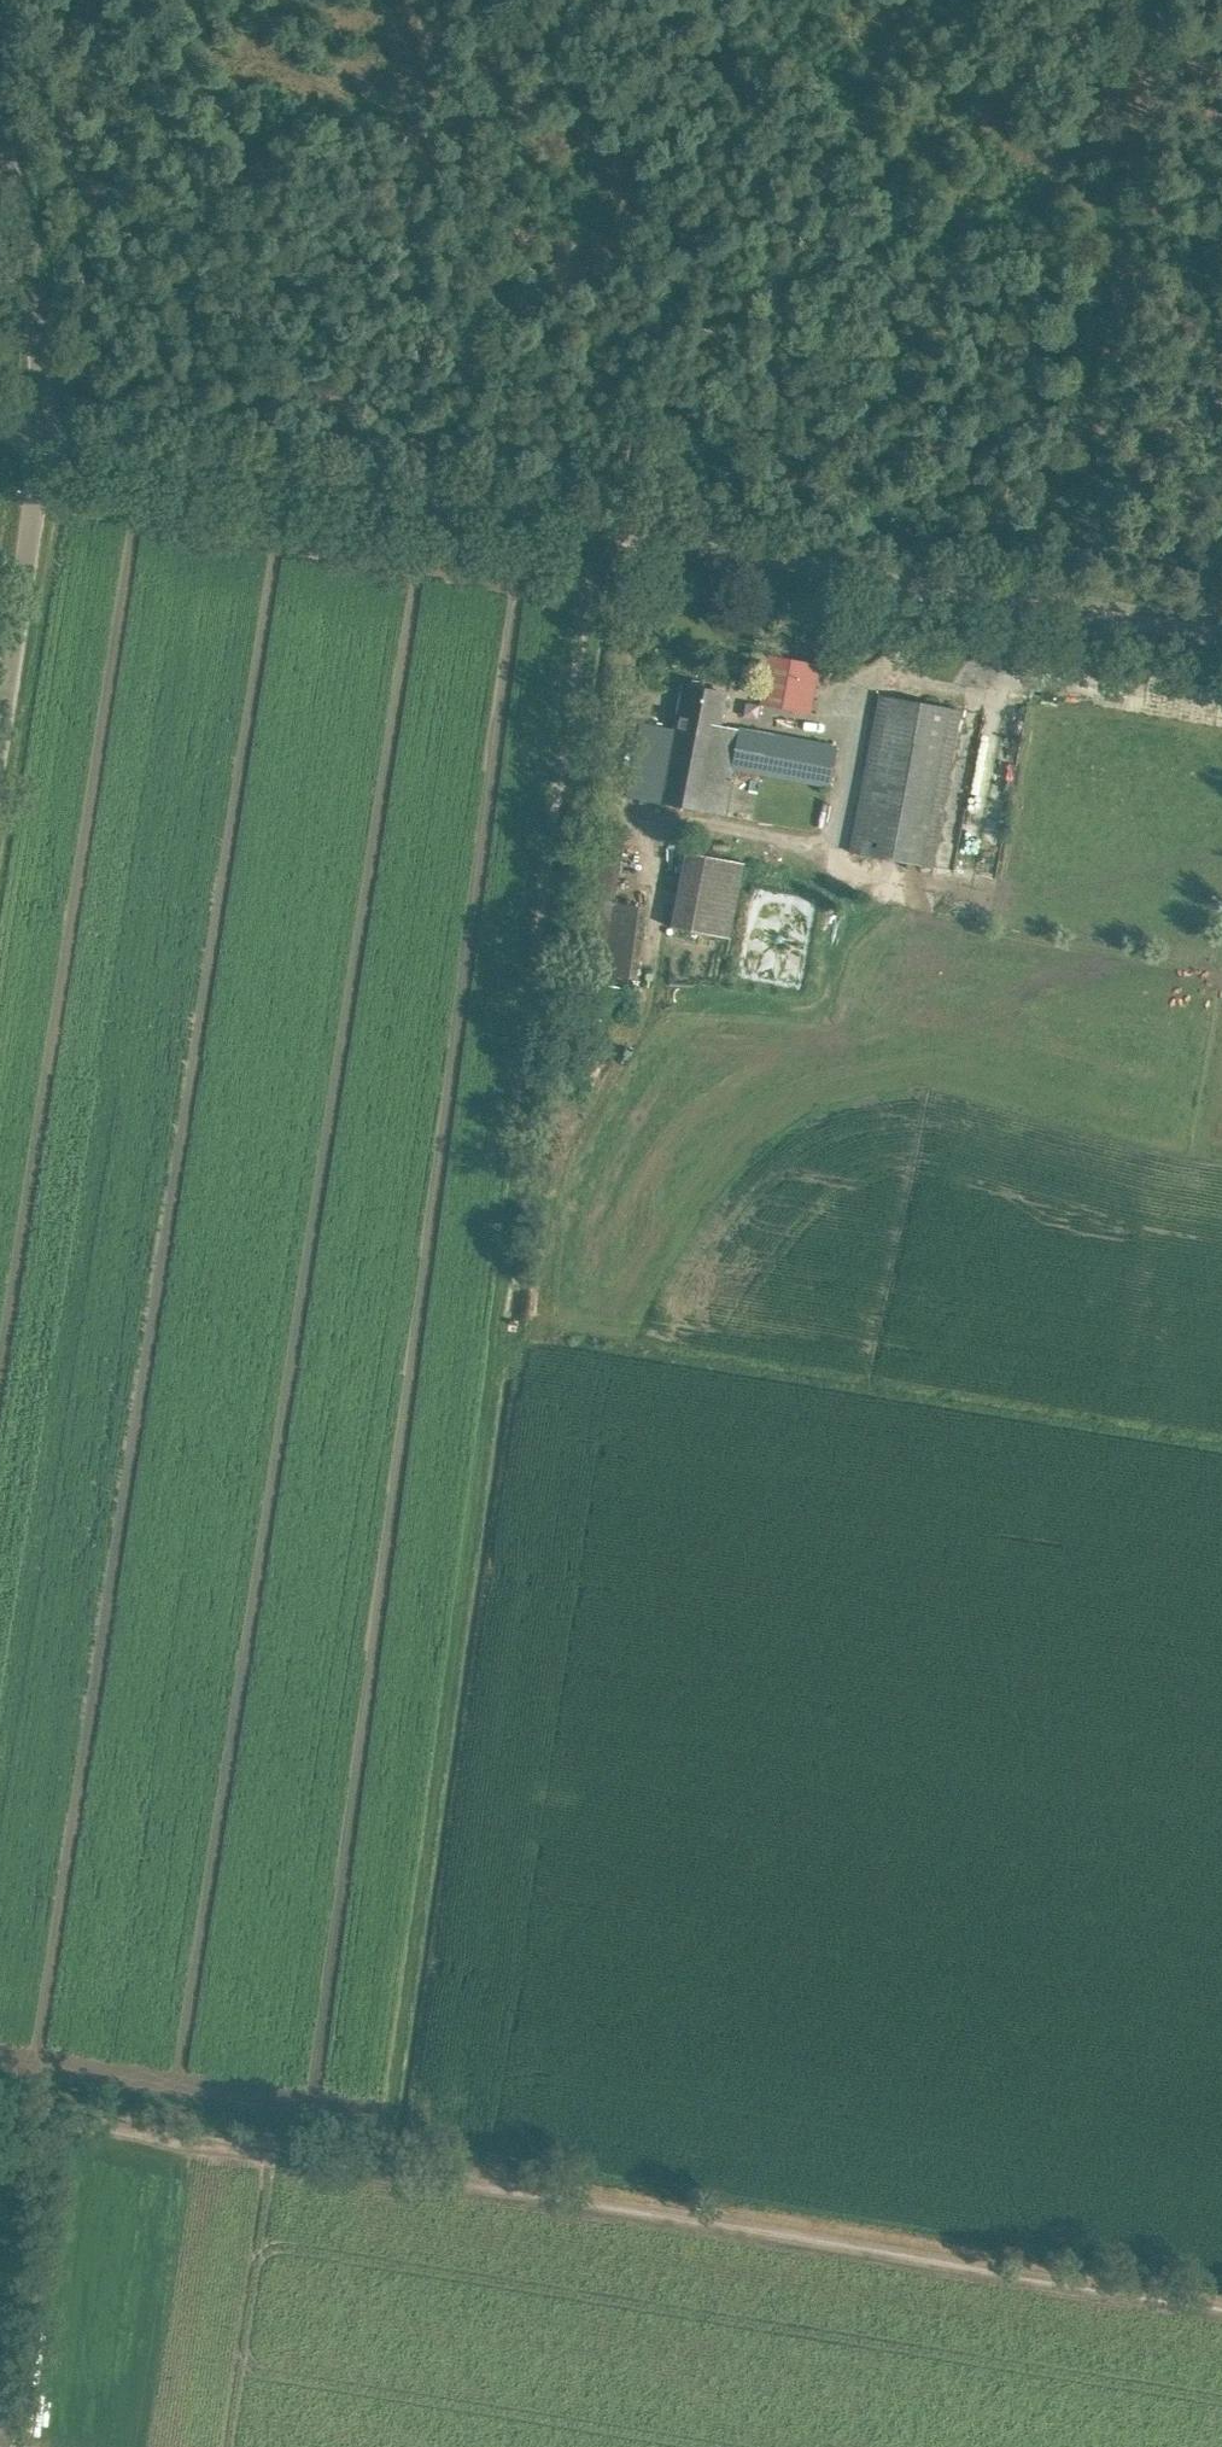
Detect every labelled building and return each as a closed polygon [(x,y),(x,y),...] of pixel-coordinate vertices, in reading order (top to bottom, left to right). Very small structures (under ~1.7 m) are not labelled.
[(811,712),(819,664),(769,655),(761,703),(811,712)] [(684,685),(676,729),(642,723),(628,796),(724,814),(732,769),(829,787),(836,746),(719,725),(725,692),(684,685)] [(931,867),(960,709),(880,695),(851,852),(931,867)] [(585,928),(610,930),(616,828),(591,827),(585,928)] [(667,929),(730,936),(739,860),(676,853),(667,929)] [(623,996),(625,980),(604,977),(601,993),(623,996)]
